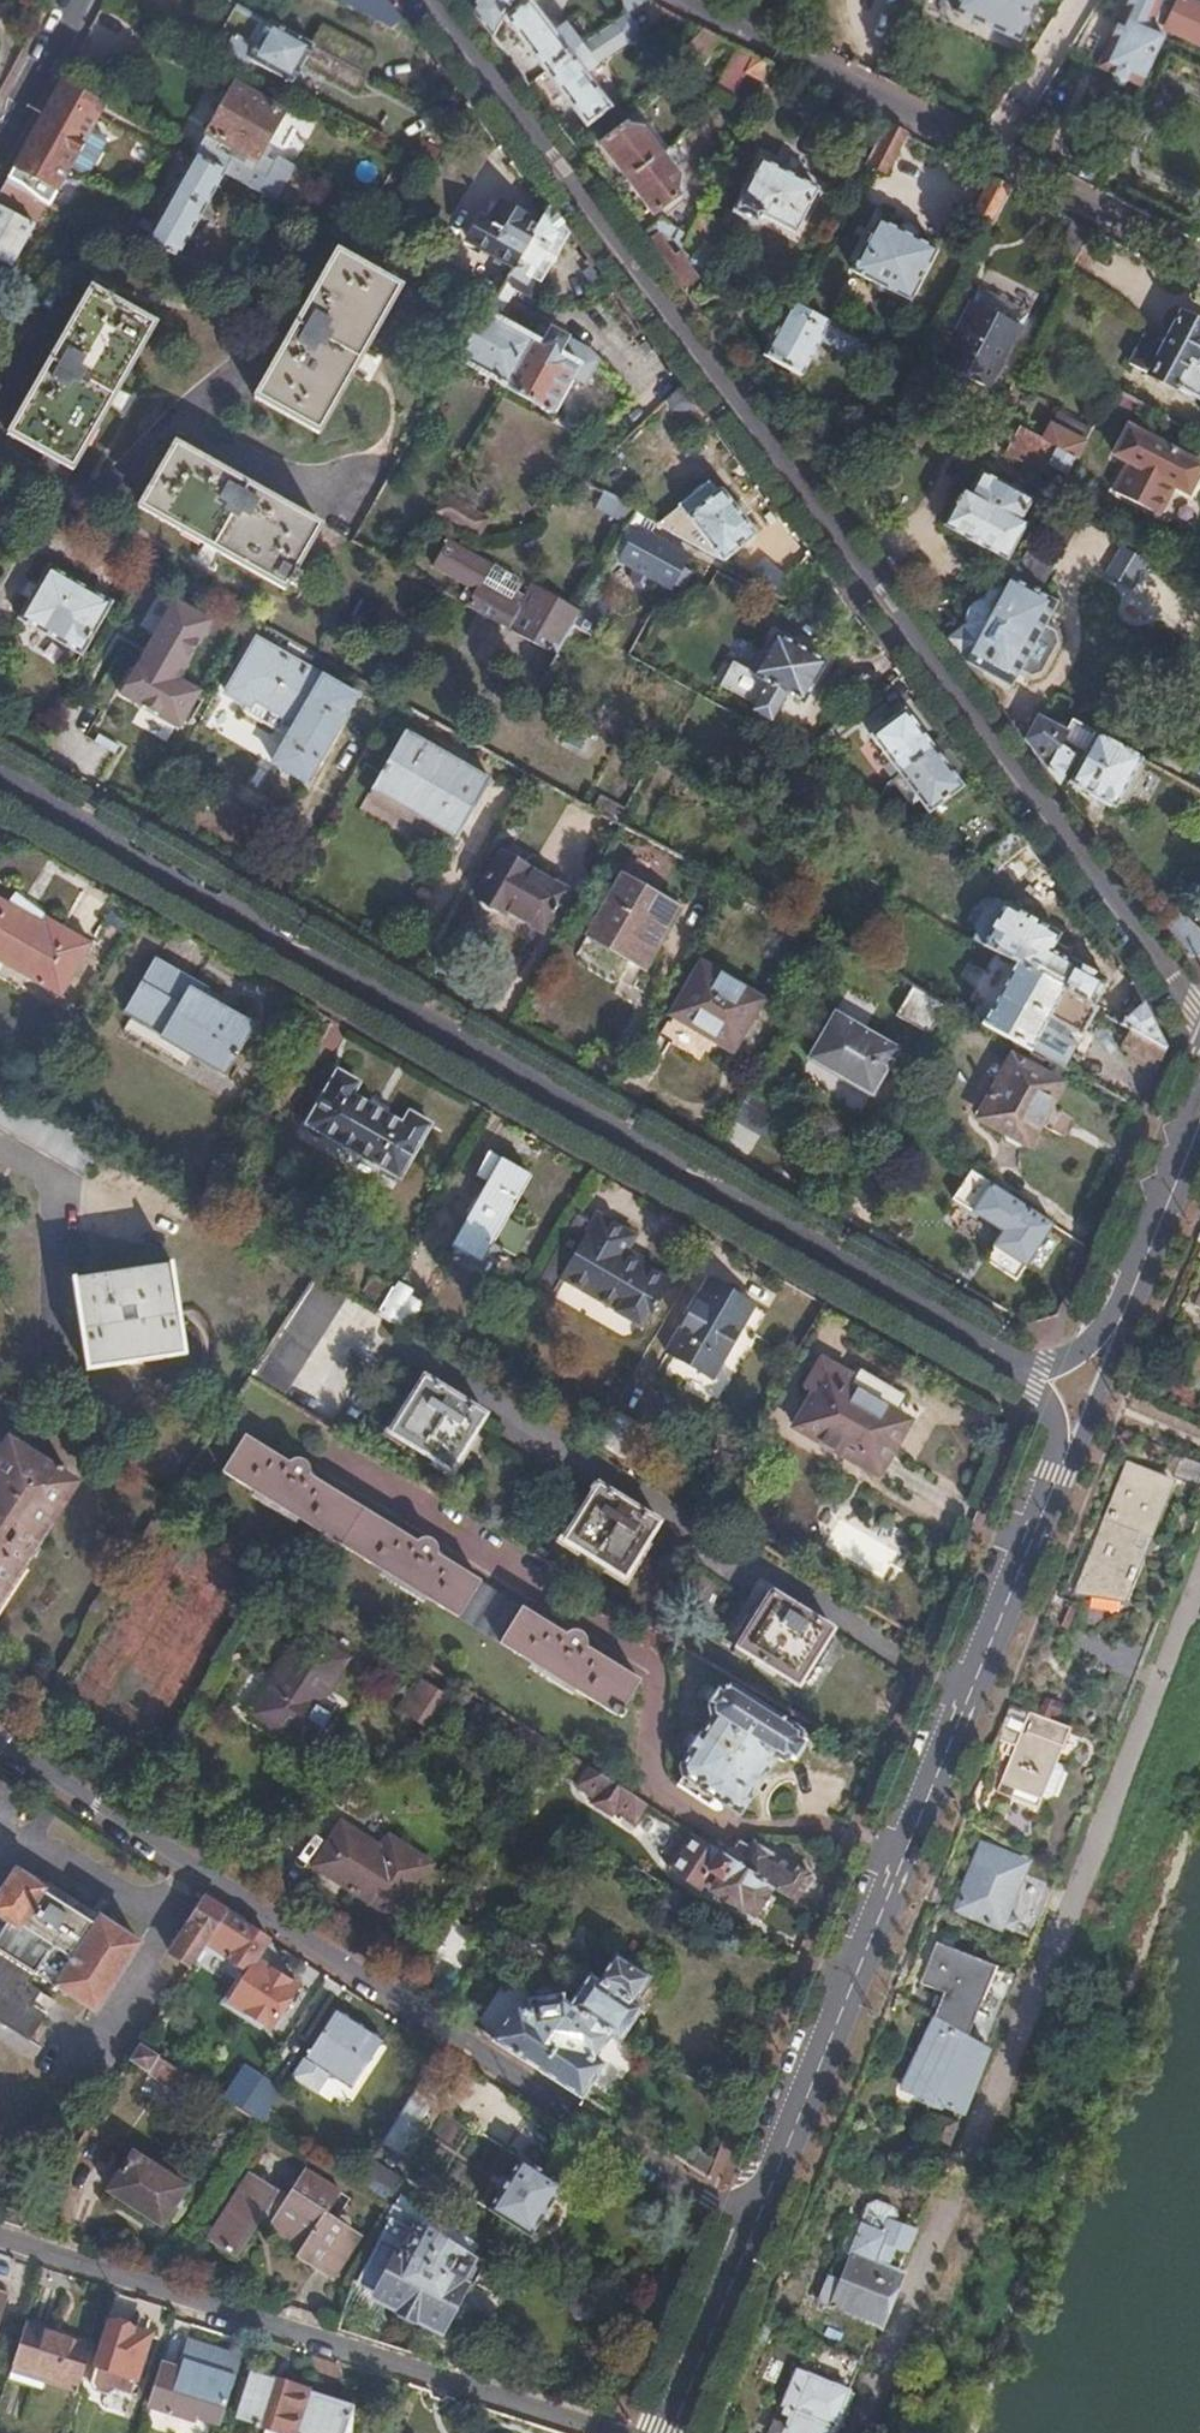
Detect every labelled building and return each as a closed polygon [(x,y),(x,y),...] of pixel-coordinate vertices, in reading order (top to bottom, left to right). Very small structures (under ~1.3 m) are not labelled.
[(501,18),(511,0),(474,0),(469,9),(491,37),(501,18)] [(501,18),(544,73),(579,48),(564,27),(553,34),(531,7),(527,1),(524,3),(521,0),(511,0),(501,18)] [(948,19),(1012,48),(1033,0),(957,0),(948,19)] [(1161,39),(1167,27),(1177,6),(1163,0),(1131,0),(1120,24),(1160,41),(1161,39)] [(388,27),(400,18),(388,2),(371,18),(388,27)] [(1179,2),(1177,6),(1167,27),(1199,41),(1199,12),(1179,2)] [(341,75),(346,65),(269,23),(236,4),(222,31),(232,37),(220,59),(245,72),(252,60),(291,82),(303,60),(331,75),(333,71),(341,75)] [(641,38),(661,28),(651,5),(630,14),(641,38)] [(579,48),(544,73),(585,127),(610,110),(585,76),(595,68),(585,55),(590,51),(597,59),(636,31),(626,14),(579,48)] [(1160,41),(1120,24),(1101,66),(1141,84),(1160,41)] [(677,54),(666,66),(675,74),(685,63),(677,54)] [(747,72),(765,81),(772,65),(756,57),(747,72)] [(232,86),(194,156),(225,173),(276,202),(277,200),(284,186),(253,169),(282,114),(232,86)] [(59,191),(101,117),(103,113),(57,88),(14,168),(59,191)] [(886,123),(865,165),(886,176),(908,135),(886,123)] [(598,146),(626,181),(638,172),(651,162),(656,157),(659,156),(641,132),(638,133),(623,129),(622,128),(598,146)] [(194,156),(147,240),(179,257),(225,173),(194,156)] [(638,172),(626,181),(652,215),(676,197),(674,195),(678,180),(659,156),(656,157),(651,162),(638,172)] [(818,189),(764,161),(739,209),(761,220),(766,212),(797,228),(818,189)] [(49,205),(50,206),(59,191),(14,168),(8,178),(49,205)] [(0,193),(0,260),(13,266),(25,247),(49,205),(8,178),(0,193)] [(991,231),(1013,190),(992,179),(970,221),(991,231)] [(511,267),(533,229),(522,222),(523,219),(500,206),(498,208),(487,202),(465,241),(511,267)] [(528,300),(565,236),(544,208),(533,229),(511,267),(499,288),(484,281),(469,308),(482,316),(458,361),(551,413),(579,366),(493,316),(496,310),(500,312),(512,292),(528,300)] [(686,235),(698,241),(709,218),(698,213),(686,235)] [(661,219),(640,235),(682,290),(696,278),(678,254),(674,257),(658,236),(661,233),(694,250),(698,241),(686,235),(665,223),(661,219)] [(881,223),(855,271),(911,301),(938,252),(881,223)] [(385,309),(324,273),(241,418),(304,453),(385,309)] [(147,321),(85,286),(2,431),(65,466),(147,321)] [(982,289),(974,306),(1022,331),(1030,315),(982,289)] [(867,345),(795,306),(767,359),(801,378),(822,339),(859,360),(867,345)] [(974,306),(943,365),(992,390),(1022,331),(974,306)] [(1129,361),(1177,385),(1199,397),(1199,323),(1183,314),(1166,344),(1144,333),(1129,361)] [(916,372),(925,377),(931,365),(923,360),(916,372)] [(972,392),(968,400),(996,415),(1001,407),(972,392)] [(1083,440),(1091,426),(1057,408),(1049,422),(1083,440)] [(1074,458),(1083,440),(1049,422),(1040,440),(1074,458)] [(1199,462),(1126,423),(1111,451),(1125,458),(1110,487),(1154,511),(1170,483),(1185,491),(1199,462)] [(1060,484),(1074,458),(1040,440),(1018,427),(1005,454),(1060,484)] [(320,528),(175,444),(139,507),(283,590),(320,528)] [(971,469),(960,488),(967,493),(978,473),(971,469)] [(967,493),(960,488),(940,526),(1003,560),(1023,523),(1017,520),(1020,514),(1026,517),(1034,503),(978,473),(967,493)] [(708,481),(655,521),(724,559),(756,534),(719,488),(715,490),(708,481)] [(601,494),(594,509),(616,519),(622,504),(601,494)] [(637,528),(619,561),(635,570),(631,578),(632,584),(645,590),(650,588),(654,579),(671,588),(674,583),(685,589),(693,573),(681,566),(687,554),(637,528)] [(554,657),(578,613),(528,587),(522,597),(513,593),(509,602),(477,586),(488,566),(444,542),(430,569),(474,592),(466,607),(513,633),(554,657)] [(1103,579),(1133,590),(1144,558),(1115,547),(1103,579)] [(1054,566),(1024,550),(1003,589),(964,661),(977,679),(984,673),(1012,688),(1021,672),(1029,677),(1044,674),(1061,642),(1058,631),(1046,625),(1058,604),(1040,594),(1054,566)] [(48,563),(17,615),(80,652),(111,598),(48,563)] [(964,661),(1003,589),(993,583),(982,602),(975,604),(966,623),(968,624),(948,639),(964,661)] [(206,622),(166,599),(108,700),(173,737),(198,695),(173,680),(206,622)] [(823,662),(772,634),(750,673),(727,662),(714,686),(752,706),(750,710),(768,720),(783,692),(800,701),(823,662)] [(254,641),(224,693),(249,707),(252,702),(294,725),(272,763),(305,782),(354,697),(254,641)] [(898,775),(931,749),(902,710),(869,735),(898,775)] [(1045,767),(1066,732),(1038,715),(1023,739),(1045,767)] [(1125,800),(1147,763),(1073,722),(1066,732),(1045,767),(1057,784),(1082,741),(1091,745),(1073,778),(1118,804),(1122,798),(1125,800)] [(829,727),(797,751),(815,762),(842,743),(829,727)] [(488,781),(403,733),(371,790),(456,839),(488,781)] [(961,787),(931,749),(898,775),(928,812),(961,787)] [(1182,768),(1180,767),(1166,759),(1159,770),(1177,780),(1182,768)] [(563,894),(499,857),(472,901),(500,917),(503,913),(540,933),(563,894)] [(622,878),(588,937),(644,970),(677,911),(622,878)] [(61,998),(92,945),(47,920),(44,924),(0,900),(0,963),(61,998)] [(1129,1030),(1165,1050),(1165,1049),(1141,1000),(1126,1018),(1095,1000),(1105,979),(1068,959),(1066,961),(1049,951),(1058,934),(1004,904),(1000,912),(989,907),(985,908),(972,929),(973,932),(976,934),(972,942),(979,946),(1013,965),(1095,1011),(1129,1030)] [(1166,926),(1189,956),(1199,956),(1199,925),(1188,910),(1166,926)] [(193,983),(153,960),(118,1022),(219,1079),(249,1026),(189,991),(193,983)] [(761,999),(700,963),(670,1015),(732,1049),(761,999)] [(1031,1051),(1031,1050),(1063,1067),(1074,1045),(1061,1036),(1066,1028),(1080,1036),(1095,1011),(1013,965),(988,1011),(974,1004),(967,1015),(1031,1051)] [(946,1003),(913,985),(895,1014),(930,1032),(946,1003)] [(863,1015),(841,1003),(835,1015),(833,1013),(809,1057),(871,1092),(896,1049),(856,1026),(863,1015)] [(1149,1063),(1157,1067),(1165,1050),(1129,1030),(1120,1046),(1128,1050),(1125,1058),(1146,1069),(1149,1063)] [(1058,1082),(1011,1056),(979,1116),(1026,1142),(1058,1082)] [(364,1080),(344,1069),(313,1120),(403,1172),(434,1121),(414,1109),(405,1120),(357,1091),(364,1080)] [(29,1105),(28,1106),(0,1089),(0,1124),(84,1175),(100,1148),(29,1105)] [(529,1176),(486,1152),(473,1174),(487,1181),(453,1242),(480,1259),(490,1242),(516,1256),(529,1233),(503,1219),(529,1176)] [(1016,1280),(1053,1224),(970,1171),(952,1199),(1002,1232),(985,1259),(1016,1280)] [(591,1225),(577,1217),(546,1270),(561,1279),(560,1282),(565,1285),(617,1315),(618,1318),(645,1333),(671,1287),(641,1270),(625,1260),(629,1253),(635,1240),(611,1227),(607,1234),(591,1225)] [(596,1218),(591,1225),(607,1234),(611,1227),(596,1218)] [(625,1260),(641,1270),(645,1262),(629,1253),(625,1260)] [(173,1267),(74,1282),(90,1371),(188,1354),(173,1267)] [(561,1279),(546,1270),(534,1291),(555,1302),(565,1285),(560,1282),(561,1279)] [(345,1297),(315,1278),(250,1379),(280,1398),(345,1297)] [(414,1290),(396,1280),(376,1314),(413,1337),(429,1308),(410,1297),(414,1290)] [(753,1307),(710,1282),(667,1356),(710,1381),(753,1307)] [(1189,1367),(1199,1371),(1199,1340),(1189,1367)] [(850,1378),(830,1366),(795,1429),(879,1475),(909,1423),(846,1387),(850,1378)] [(422,1379),(392,1430),(454,1466),(484,1416),(422,1379)] [(643,1432),(612,1414),(594,1444),(625,1463),(643,1432)] [(225,1475),(457,1617),(479,1581),(437,1556),(438,1551),(438,1547),(437,1542),(433,1538),(429,1536),(423,1535),(418,1537),(413,1542),(313,1479),(314,1474),(313,1471),(312,1467),(310,1463),(305,1461),(301,1459),(294,1461),(289,1464),(247,1439),(225,1475)] [(11,1442),(0,1460),(0,1601),(74,1483),(11,1442)] [(1183,1456),(1175,1478),(1199,1488),(1199,1463),(1183,1456)] [(1171,1484),(1128,1466),(1077,1592),(1126,1599),(1145,1552),(1135,1547),(1142,1530),(1152,1534),(1171,1484)] [(595,1486),(565,1538),(626,1573),(656,1522),(595,1486)] [(479,1581),(457,1617),(500,1643),(521,1608),(479,1581)] [(771,1593),(741,1644),(801,1680),(831,1629),(771,1593)] [(521,1608),(500,1643),(618,1716),(620,1715),(624,1717),(628,1710),(624,1707),(640,1681),(587,1648),(588,1645),(588,1641),(588,1636),(584,1632),(579,1629),(573,1629),(567,1631),(564,1634),(521,1608)] [(348,1656),(307,1629),(254,1712),(311,1748),(329,1720),(315,1711),(348,1656)] [(1074,1656),(1113,1674),(1123,1653),(1084,1635),(1074,1656)] [(449,1701),(419,1682),(400,1712),(430,1731),(449,1701)] [(733,1686),(719,1687),(707,1706),(713,1718),(702,1735),(699,1734),(689,1751),(691,1752),(680,1767),(679,1775),(682,1777),(678,1785),(712,1807),(717,1799),(739,1812),(752,1792),(756,1793),(770,1771),(768,1769),(776,1756),(781,1760),(782,1759),(786,1761),(788,1760),(790,1759),(792,1758),(794,1759),(804,1743),(802,1741),(804,1737),(803,1735),(800,1734),(801,1731),(794,1727),(794,1726),(733,1686)] [(1021,1731),(1000,1784),(1039,1800),(1061,1746),(1021,1731)] [(644,1803),(589,1768),(578,1785),(597,1797),(594,1802),(612,1813),(614,1807),(634,1819),(644,1803)] [(343,1823),(315,1867),(358,1892),(399,1917),(432,1863),(399,1843),(391,1854),(343,1823)] [(770,1885),(728,1857),(690,1832),(671,1860),(678,1864),(676,1868),(704,1886),(707,1884),(753,1911),(770,1885)] [(770,1885),(794,1900),(810,1874),(791,1864),(789,1866),(772,1855),(773,1853),(754,1842),(751,1846),(740,1840),(734,1848),(730,1854),(728,1857),(770,1885)] [(959,1909),(1031,1939),(1040,1918),(1009,1905),(1023,1869),(982,1853),(959,1909)] [(16,1872),(0,1897),(0,1917),(8,1923),(0,1936),(0,2018),(34,2040),(51,2013),(40,2007),(47,1998),(32,1989),(39,1979),(94,2014),(140,1945),(99,1920),(94,1927),(43,1894),(46,1890),(16,1872)] [(226,1912),(205,1899),(170,1955),(191,1968),(205,1946),(226,1912)] [(268,1939),(226,1912),(205,1946),(226,1960),(226,1961),(246,1975),(239,1984),(241,1995),(241,2007),(242,2015),(264,2029),(293,1985),(255,1961),(268,1939)] [(962,2113),(1017,1974),(934,1943),(918,1983),(941,1992),(931,2017),(932,2018),(903,2089),(962,2113)] [(632,2002),(648,1975),(615,1955),(614,1956),(598,1980),(590,1975),(570,2008),(608,2033),(618,2039),(639,2007),(632,2002)] [(493,2040),(582,2097),(603,2063),(595,2056),(608,2033),(570,2008),(569,2006),(562,2001),(563,1996),(531,1997),(530,2003),(526,2009),(517,2004),(493,2040)] [(324,2004),(295,2047),(341,2077),(371,2033),(324,2004)] [(159,2057),(141,2045),(140,2044),(129,2062),(148,2073),(159,2057)] [(188,2075),(159,2057),(148,2073),(177,2091),(188,2075)] [(227,2100),(247,2069),(231,2059),(210,2089),(227,2100)] [(243,2110),(263,2078),(247,2069),(227,2100),(243,2110)] [(243,2110),(257,2119),(277,2087),(263,2078),(243,2110)] [(931,2137),(949,2145),(958,2123),(939,2115),(931,2137)] [(902,2153),(940,2167),(947,2149),(910,2134),(902,2153)] [(132,2153),(108,2191),(161,2224),(186,2186),(132,2153)] [(563,2185),(522,2160),(490,2209),(508,2221),(530,2236),(563,2185)] [(248,2171),(208,2234),(236,2252),(255,2223),(297,2250),(292,2258),(327,2280),(359,2234),(325,2210),(338,2189),(305,2168),(282,2202),(272,2196),(277,2188),(248,2171)] [(906,2252),(916,2228),(888,2217),(882,2231),(861,2223),(847,2254),(853,2257),(843,2281),(829,2276),(819,2302),(877,2326),(895,2282),(899,2271),(887,2266),(895,2248),(906,2252)] [(483,2263),(412,2218),(406,2228),(398,2224),(366,2284),(437,2323),(461,2281),(471,2287),(483,2263)] [(461,2281),(437,2323),(449,2329),(471,2287),(461,2281)] [(108,2320),(94,2363),(136,2377),(149,2333),(108,2320)] [(24,2325),(12,2363),(79,2384),(91,2347),(24,2325)] [(588,2339),(604,2348),(608,2342),(592,2333),(588,2339)] [(164,2362),(148,2410),(190,2424),(192,2421),(214,2429),(238,2357),(190,2341),(181,2368),(164,2362)] [(604,2348),(633,2366),(635,2360),(608,2342),(604,2348)] [(861,2362),(828,2348),(816,2378),(797,2370),(782,2404),(786,2406),(783,2414),(788,2415),(780,2432),(831,2432),(861,2362)] [(328,2396),(252,2370),(248,2382),(241,2380),(237,2392),(244,2394),(237,2415),(288,2432),(315,2432),(328,2396)] [(315,2432),(352,2432),(361,2407),(328,2396),(315,2432)]
